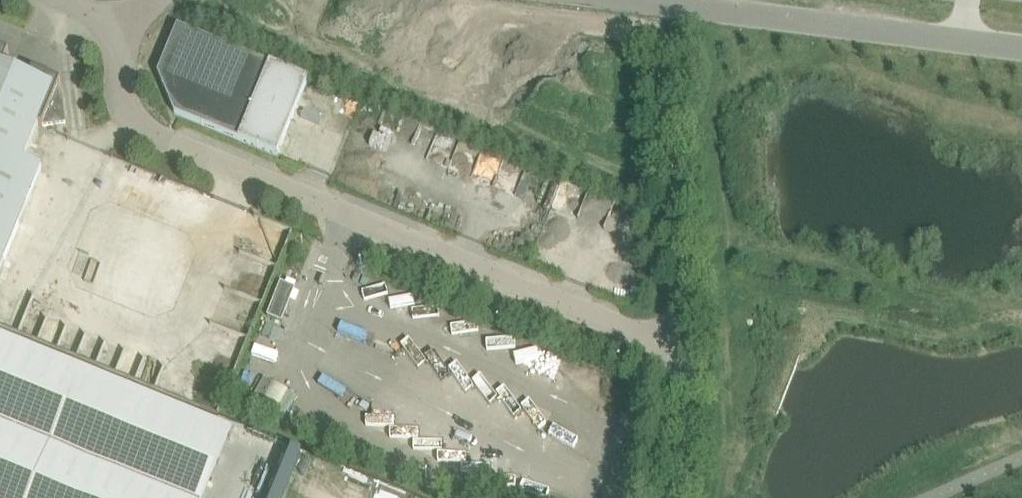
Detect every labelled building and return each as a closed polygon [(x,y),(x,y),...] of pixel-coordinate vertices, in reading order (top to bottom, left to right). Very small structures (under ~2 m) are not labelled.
[(309,80),(178,26),(158,73),(175,113),(278,155),(309,80)] [(42,169),(25,161),(39,125),(43,127),(44,125),(66,122),(61,87),(60,87),(62,82),(33,70),(30,78),(4,67),(10,52),(0,48),(0,273),(42,169)] [(190,251),(170,247),(158,294),(178,299),(190,251)] [(268,315),(283,322),(296,288),(281,282),(268,315)] [(232,434),(84,374),(85,372),(0,337),(0,497),(206,497),(232,434)] [(253,400),(287,418),(299,397),(265,378),(253,400)]
